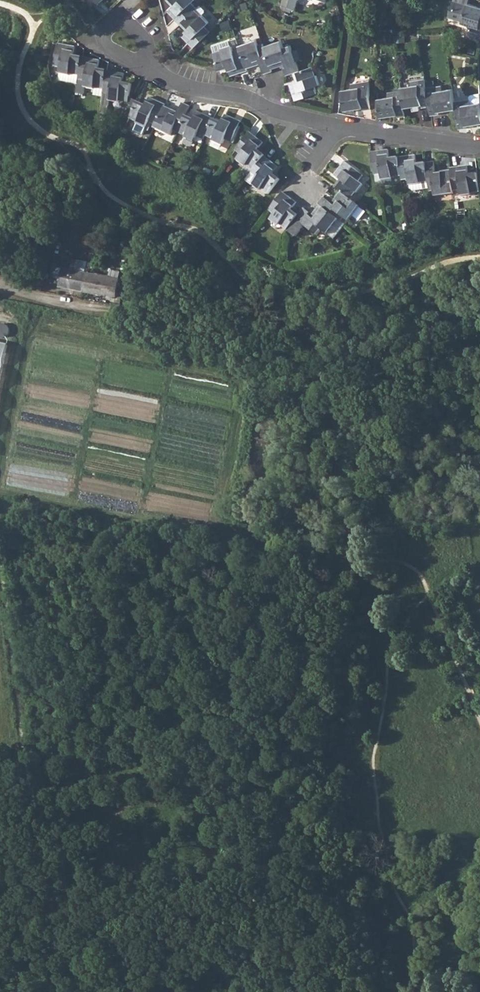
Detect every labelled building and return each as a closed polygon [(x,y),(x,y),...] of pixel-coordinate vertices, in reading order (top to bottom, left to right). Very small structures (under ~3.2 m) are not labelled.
[(174,5),(167,11),(179,24),(181,22),(195,8),(190,3),(193,0),(169,0),(174,5)] [(479,34),(479,7),(468,3),(467,5),(453,1),(449,18),(462,22),(463,23),(471,26),(469,31),(479,34)] [(195,8),(181,22),(187,29),(181,35),(192,47),(209,31),(204,26),(207,23),(200,15),(203,13),(202,11),(198,6),(195,8)] [(256,40),(238,45),(239,49),(246,69),(259,64),(263,73),(271,71),(270,69),(262,46),(262,44),(258,45),(256,40)] [(281,40),(262,46),(270,69),(285,64),(285,67),(283,68),(285,75),(294,72),(298,71),(290,45),(283,47),(281,40)] [(53,65),(60,67),(59,76),(61,79),(77,82),(78,79),(78,76),(82,57),(73,55),(75,47),(57,43),(53,65)] [(212,52),(217,67),(218,70),(226,68),(229,76),(246,70),(246,69),(239,49),(232,51),(230,46),(212,52)] [(78,76),(78,79),(85,81),(84,86),(103,89),(106,70),(97,69),(98,60),(82,57),(78,76)] [(298,71),(294,72),(297,82),(289,84),(295,101),(316,94),(313,87),(318,85),(312,67),(298,71)] [(103,89),(102,93),(109,94),(109,99),(127,102),(130,84),(122,82),(123,73),(106,70),(103,89)] [(410,86),(399,88),(400,90),(403,109),(410,108),(411,113),(418,111),(417,106),(420,106),(421,109),(428,107),(425,88),(424,79),(409,81),(410,86)] [(351,89),(341,91),(345,110),(363,108),(363,110),(370,109),(369,81),(351,84),(351,89)] [(440,85),(425,88),(428,107),(430,117),(438,115),(437,113),(455,110),(454,102),(452,89),(442,91),(440,85)] [(386,98),(377,99),(380,118),(397,115),(397,118),(404,117),(403,109),(400,90),(386,93),(386,98)] [(136,101),(128,118),(146,126),(148,122),(155,125),(164,106),(165,104),(149,97),(145,105),(136,101)] [(454,102),(455,110),(458,130),(466,128),(466,126),(479,124),(479,105),(479,103),(470,104),(469,99),(454,102)] [(155,125),(154,128),(170,136),(173,130),(177,132),(185,115),(189,106),(181,103),(177,112),(164,106),(155,125)] [(185,115),(177,132),(194,140),(196,136),(204,139),(205,136),(213,118),(197,111),(193,119),(185,115)] [(213,118),(205,136),(222,143),(224,139),(231,142),(240,121),(224,114),(221,121),(213,118)] [(249,132),(235,150),(241,155),(238,159),(253,171),(264,156),(265,155),(258,149),(263,143),(249,132)] [(387,149),(370,152),(373,174),(380,173),(381,178),(391,177),(400,176),(397,157),(388,158),(387,149)] [(415,155),(397,157),(400,176),(400,180),(408,179),(409,188),(410,190),(412,190),(428,188),(425,163),(425,162),(416,163),(415,155)] [(253,171),(250,174),(255,178),(253,182),(267,194),(279,179),(272,173),(277,167),(264,156),(253,171)] [(340,180),(334,188),(339,192),(349,199),(361,184),(357,180),(362,175),(344,161),(333,175),(340,180)] [(433,162),(425,163),(428,188),(429,192),(433,191),(434,196),(453,194),(452,191),(449,170),(435,172),(433,162)] [(467,166),(449,168),(449,170),(452,191),(460,190),(461,195),(479,192),(477,173),(468,174),(467,166)] [(380,173),(373,174),(374,183),(381,185),(391,184),(391,177),(381,178),(380,173)] [(322,198),(317,203),(319,205),(338,219),(340,221),(343,218),(347,221),(358,207),(349,199),(339,192),(331,204),(322,198)] [(282,193),(268,211),(274,215),(271,219),(285,231),(286,230),(298,215),(291,210),(296,204),(282,193)] [(298,215),(286,230),(295,236),(303,226),(316,236),(318,233),(321,235),(323,232),(326,234),(338,219),(319,205),(309,217),(307,215),(308,213),(303,209),(298,215)] [(54,267),(51,282),(61,284),(60,287),(84,291),(87,273),(54,267)] [(87,273),(84,291),(116,297),(121,272),(112,270),(110,277),(87,273)]
